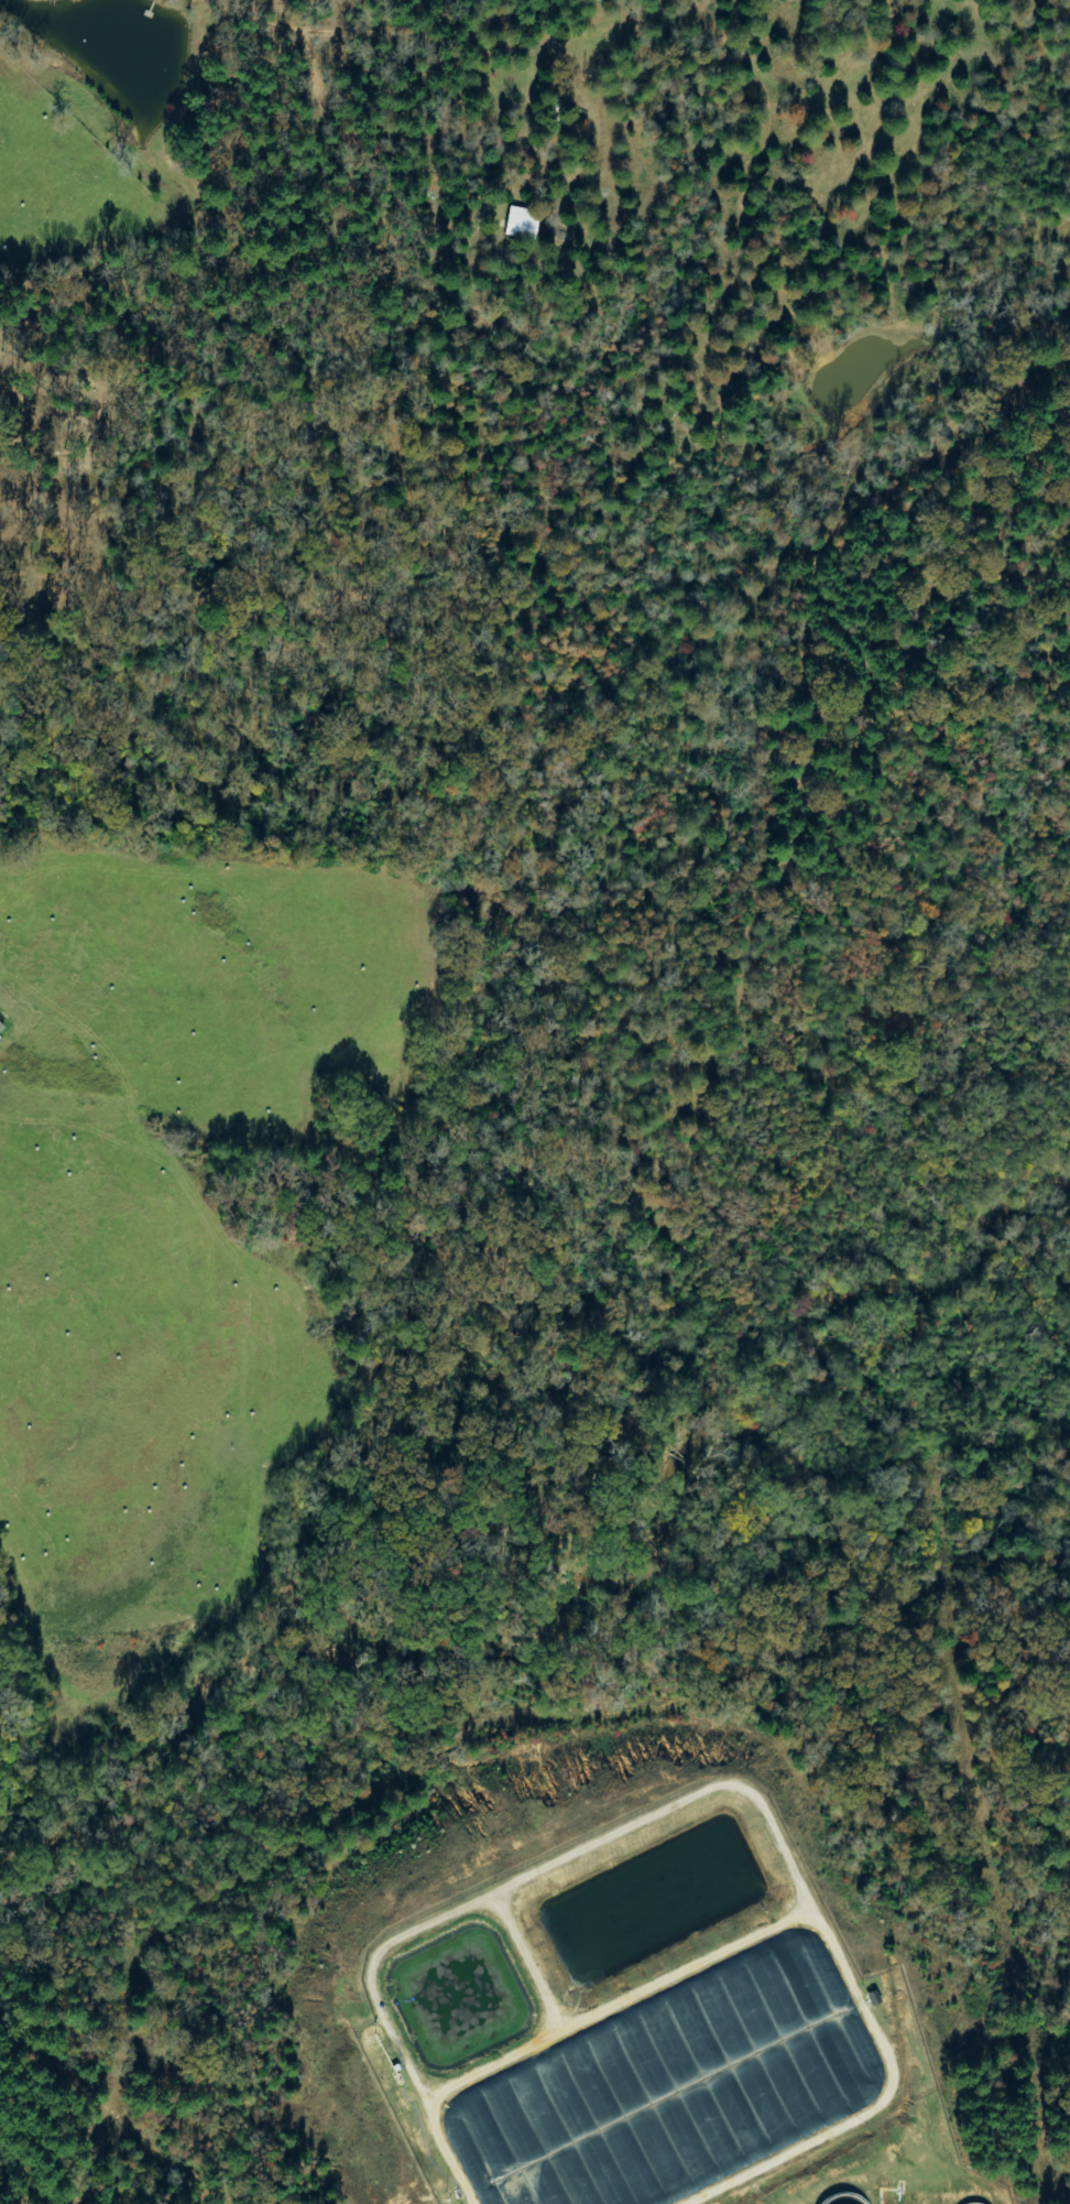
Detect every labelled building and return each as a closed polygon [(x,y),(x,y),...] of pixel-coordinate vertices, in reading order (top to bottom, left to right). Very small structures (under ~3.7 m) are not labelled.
[(505,236),(535,239),(539,210),(508,207),(505,236)]
